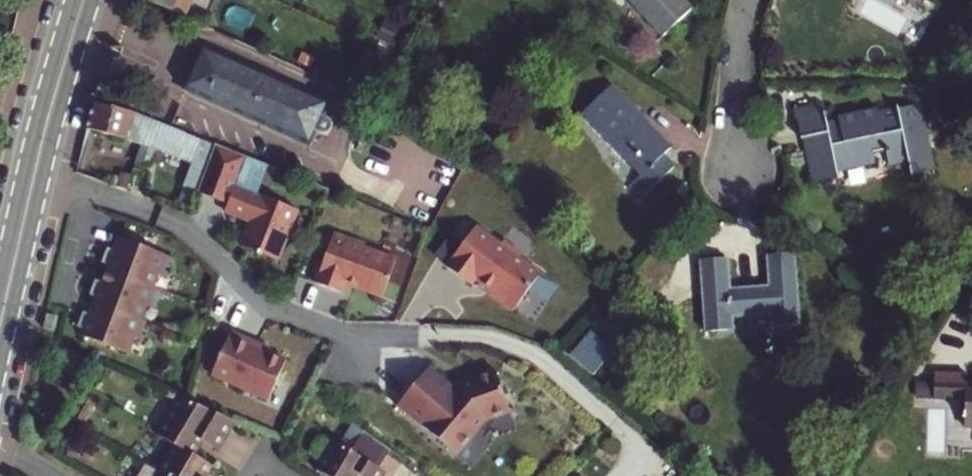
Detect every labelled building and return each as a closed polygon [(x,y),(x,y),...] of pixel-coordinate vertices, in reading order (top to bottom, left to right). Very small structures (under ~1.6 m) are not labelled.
[(183,18),(191,0),(146,0),(183,18)] [(664,36),(692,11),(681,0),(630,0),(664,36)] [(239,116),(241,113),(307,143),(324,105),(203,51),(194,72),(192,71),(184,88),(228,107),(227,110),(239,116)] [(610,86),(584,112),(641,174),(626,187),(637,200),(675,165),(664,153),(669,149),(610,86)] [(368,103),(351,95),(340,123),(356,130),(368,103)] [(921,105),(880,113),(879,109),(851,115),(852,119),(827,124),(822,103),(796,109),(803,142),(813,140),(816,153),(806,155),(812,183),(838,177),(837,169),(874,161),(873,154),(886,151),(889,164),(908,160),(911,174),(934,169),(921,105)] [(131,113),(91,104),(84,130),(138,142),(141,144),(151,121),(131,113)] [(209,144),(198,140),(151,121),(141,144),(138,142),(132,164),(139,165),(140,162),(146,164),(150,148),(188,162),(179,188),(194,193),(211,145),(209,144)] [(115,185),(126,188),(129,176),(118,173),(115,185)] [(238,239),(277,254),(285,230),(284,229),(291,207),(231,186),(220,211),(246,220),(238,239)] [(284,229),(285,230),(293,208),(291,207),(284,229)] [(494,243),(468,227),(442,270),(468,285),(472,279),(487,287),(484,292),(512,309),(537,268),(514,255),(512,249),(496,239),(494,243)] [(358,245),(332,235),(314,286),(339,295),(343,287),(380,300),(394,262),(362,250),(358,245)] [(82,329),(79,336),(124,353),(130,338),(140,341),(147,321),(137,318),(141,305),(152,309),(158,290),(148,286),(153,273),(163,277),(170,257),(114,237),(109,251),(103,249),(98,262),(104,264),(98,284),(92,281),(87,295),(93,296),(86,315),(80,313),(76,326),(82,329)] [(257,254),(257,253),(275,260),(277,254),(238,239),(237,245),(253,252),(252,253),(257,254)] [(768,285),(731,288),(728,259),(699,260),(705,331),(733,328),(733,318),(771,315),(771,327),(801,324),(795,254),(766,256),(768,285)] [(616,290),(610,296),(621,308),(628,302),(616,290)] [(615,313),(621,308),(610,296),(604,302),(615,313)] [(43,315),(40,329),(50,331),(53,317),(43,315)] [(590,331),(570,354),(591,373),(612,351),(590,331)] [(256,344),(230,332),(211,376),(267,401),(285,361),(255,347),(256,344)] [(454,389),(428,368),(397,406),(457,455),(485,421),(510,412),(494,369),(472,378),(473,383),(463,387),(458,383),(454,389)] [(971,427),(971,383),(966,383),(966,373),(933,372),(933,399),(965,399),(965,427),(971,427)] [(932,384),(921,383),(921,396),(932,397),(932,384)] [(216,451),(234,422),(178,398),(156,434),(174,445),(192,456),(200,441),(216,451)] [(363,431),(352,448),(334,437),(314,470),(324,475),(359,475),(380,475),(382,472),(377,469),(388,449),(363,431)] [(158,472),(165,475),(205,475),(210,466),(192,456),(174,445),(158,472)]
